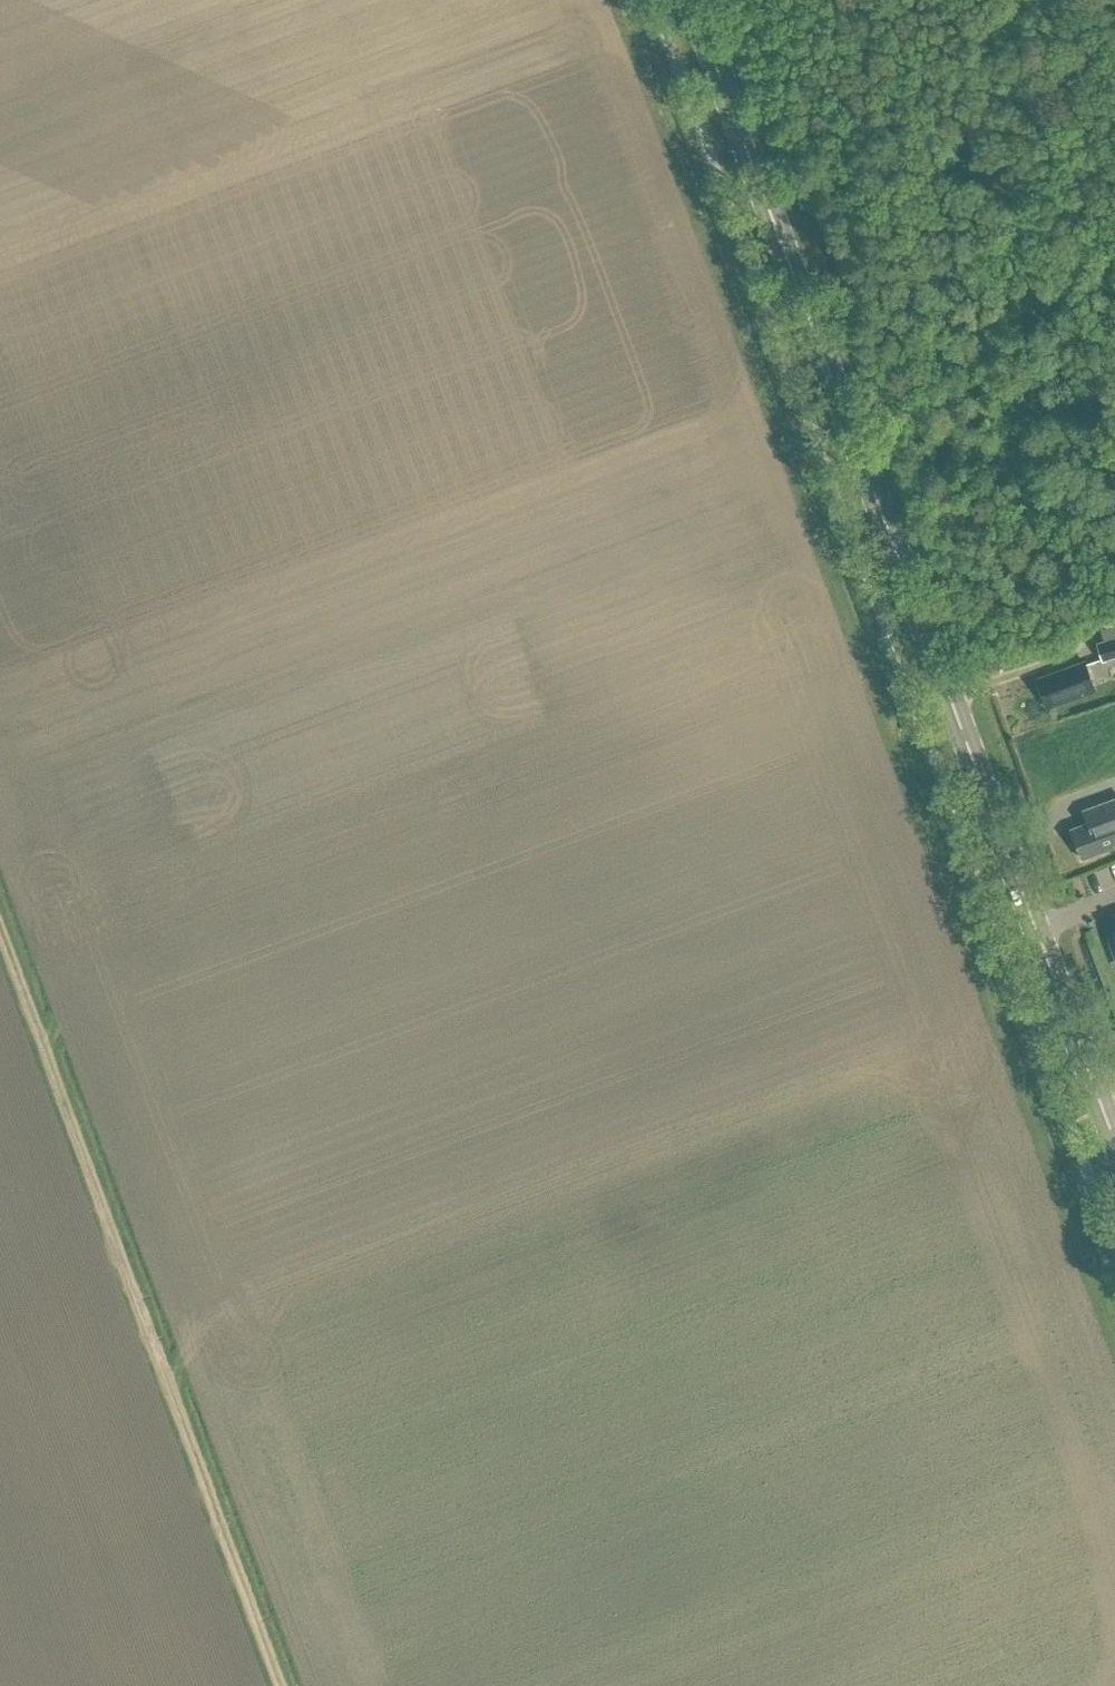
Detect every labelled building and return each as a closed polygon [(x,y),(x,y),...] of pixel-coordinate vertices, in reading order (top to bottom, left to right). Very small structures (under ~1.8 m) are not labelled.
[(1097,640),(1103,659),(1114,655),(1114,635),(1097,640)] [(1084,661),(1038,678),(1049,706),(1095,689),(1084,661)] [(1087,822),(1070,828),(1081,858),(1114,845),(1114,798),(1082,810),(1087,822)]
